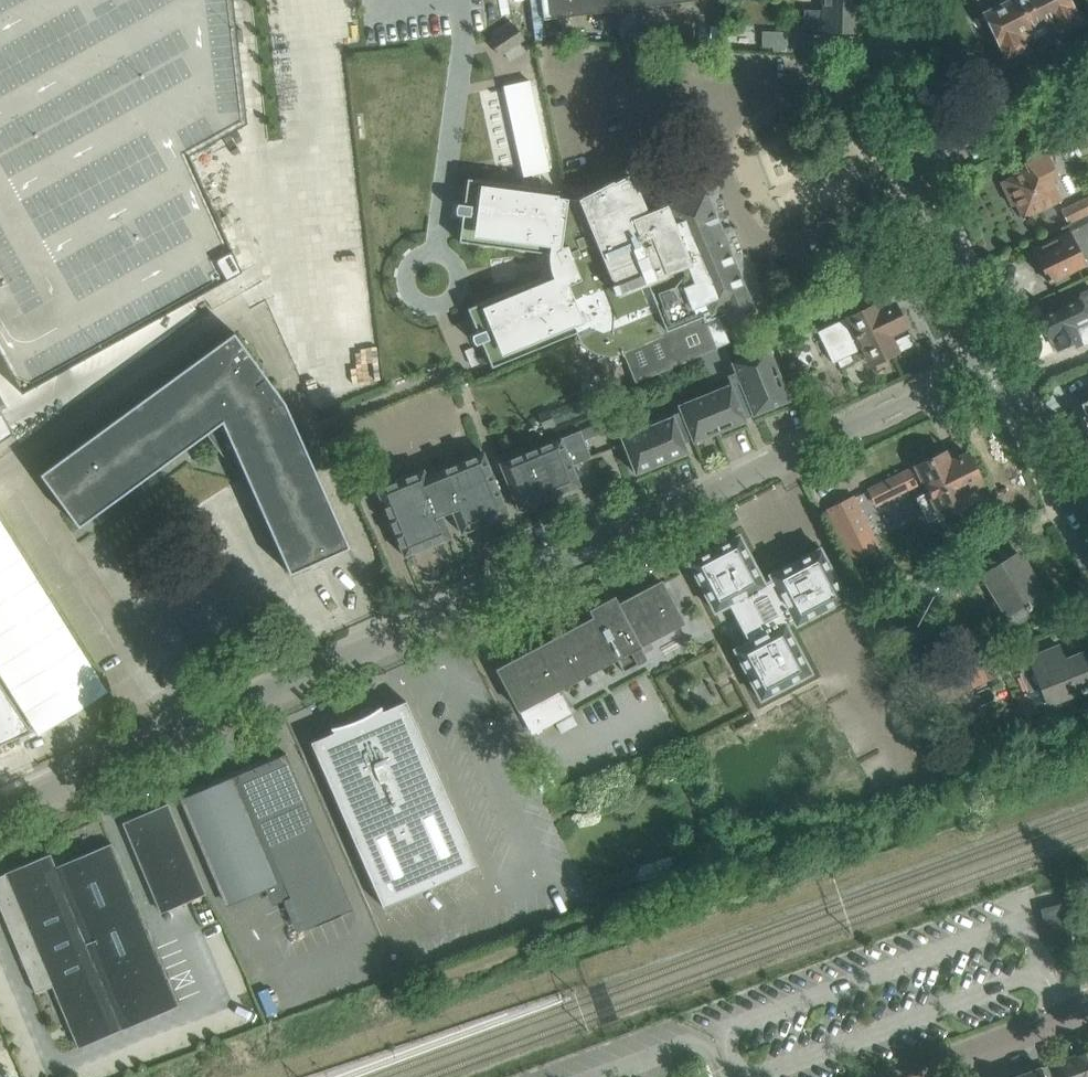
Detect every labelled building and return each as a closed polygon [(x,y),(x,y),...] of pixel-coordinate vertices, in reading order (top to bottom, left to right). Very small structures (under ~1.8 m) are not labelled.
[(22,394),(242,272),(189,156),(247,123),(233,0),(0,0),(0,354),(22,394)] [(544,20),(546,36),(559,35),(556,18),(697,0),(541,0),(544,20)] [(823,10),(804,9),(803,29),(822,29),(822,33),(860,33),(861,0),(823,0),(823,10)] [(1005,57),(1027,47),(1025,44),(1034,39),(1021,11),(1034,5),(1032,0),(977,0),(1005,57)] [(1034,5),(1021,11),(1034,39),(1057,28),(1058,31),(1079,20),(1069,0),(1032,0),(1034,5)] [(499,55),(524,39),(514,24),(490,41),(499,55)] [(795,32),(762,32),(762,49),(795,49),(795,32)] [(534,187),(541,188),(538,173),(548,171),(529,80),(503,85),(523,176),(532,174),(534,187)] [(1023,218),(1042,208),(1061,199),(1052,180),(1058,177),(1046,153),(1025,163),(1028,169),(1000,182),(1012,205),(1015,203),(1023,218)] [(456,210),(456,213),(461,214),(457,241),(465,242),(465,241),(547,253),(546,258),(547,264),(548,269),(549,274),(473,305),(473,304),(465,307),(475,332),(470,334),(470,335),(471,337),(472,341),(473,343),(474,343),(479,341),(489,367),(496,364),(496,363),(573,333),(578,331),(577,329),(582,327),(565,285),(575,280),(560,242),(558,242),(565,199),(564,199),(556,197),(557,190),(466,177),(462,204),(457,203),(457,204),(456,206),(456,207),(456,210)] [(565,199),(558,242),(560,242),(575,280),(565,285),(582,327),(577,329),(578,331),(573,333),(575,336),(577,339),(579,342),(581,345),(584,347),(587,350),(590,351),(593,353),(596,354),(600,355),(604,356),(608,356),(611,356),(615,355),(618,355),(622,353),(705,320),(704,316),(725,307),(730,319),(753,310),(705,190),(646,214),(631,177),(612,187),(611,185),(582,200),(564,198),(564,199),(565,199)] [(1082,216),(1083,217),(1087,214),(1087,196),(1062,209),(1069,222),(1082,216)] [(1068,271),(1087,262),(1087,227),(1087,225),(1084,227),(1083,225),(1056,237),(1057,240),(1034,251),(1048,281),(1068,271)] [(1081,294),(1079,299),(1040,317),(1049,338),(1056,334),(1062,347),(1082,337),(1084,343),(1087,341),(1087,291),(1081,294)] [(880,311),(876,304),(819,332),(834,362),(837,361),(840,368),(854,361),(850,354),(864,347),(872,364),(914,343),(895,304),(880,311)] [(234,332),(58,461),(40,474),(79,527),(222,422),(290,574),(350,547),(285,401),(234,332)] [(735,371),(731,373),(748,416),(752,414),(789,400),(768,347),(731,362),(735,371)] [(681,411),(676,412),(688,441),(692,439),(692,440),(693,442),(745,421),(744,418),(748,416),(731,373),(726,375),(730,384),(678,405),(681,411)] [(13,432),(0,409),(0,441),(13,432)] [(555,425),(549,409),(534,415),(540,431),(555,425)] [(673,416),(621,437),(635,474),(688,452),(684,442),(688,441),(676,412),(672,414),(673,416)] [(574,462),(591,455),(588,448),(589,448),(581,428),(563,435),(563,433),(501,458),(483,413),(412,442),(422,466),(375,486),(404,556),(454,536),(453,534),(460,531),(461,533),(511,513),(511,511),(518,508),(518,510),(583,484),(574,462)] [(869,490),(876,503),(922,480),(928,491),(915,498),(927,523),(969,502),(963,491),(982,482),(968,454),(953,461),(947,451),(869,490)] [(827,505),(847,560),(878,548),(858,493),(827,505)] [(772,579),(765,583),(739,535),(688,561),(715,612),(739,600),(758,636),(734,649),(761,700),(812,673),(786,624),(793,620),(796,625),(847,599),(820,548),(769,574),(772,579)] [(1018,553),(999,564),(983,574),(1006,612),(1000,616),(1008,629),(1031,615),(1028,610),(1031,608),(1029,605),(1045,596),(1018,553)] [(957,562),(924,582),(909,591),(918,607),(926,602),(931,608),(970,584),(957,562)] [(557,690),(616,658),(623,672),(646,659),(639,646),(683,623),(661,582),(617,605),(614,600),(608,603),(602,594),(593,599),(598,609),(592,612),(594,617),(497,669),(519,710),(520,710),(533,733),(570,713),(557,690)] [(1017,646),(983,663),(965,673),(967,676),(951,685),(956,695),(1017,663),(1024,660),(1017,646)] [(1020,672),(1019,673),(1035,713),(1055,706),(1053,702),(1081,691),(1082,693),(1087,691),(1086,689),(1087,688),(1087,672),(1081,654),(1063,661),(1057,648),(1017,663),(1020,672)] [(31,729),(0,682),(0,742),(31,729)] [(334,732),(311,742),(384,907),(478,866),(405,701),(383,710),(382,708),(381,706),(376,710),(370,713),(362,717),(358,719),(350,723),(342,725),(338,726),(332,728),(332,729),(333,729),(334,732)] [(286,753),(234,776),(238,775),(304,930),(353,909),(286,753)] [(182,798),(190,818),(226,903),(276,881),(232,777),(234,776),(182,798)] [(123,826),(125,830),(159,910),(203,891),(166,806),(125,823),(125,825),(123,826)] [(111,843),(54,868),(49,855),(0,876),(0,904),(37,992),(53,985),(79,1047),(180,1004),(111,843)] [(1040,909),(1051,950),(1060,948),(1072,945),(1062,903),(1040,909)] [(1055,1062),(1061,1076),(1087,1076),(1087,1053),(1076,1057),(1075,1055),(1055,1062)] [(1014,1076),(1044,1076),(1041,1067),(1014,1076)]
